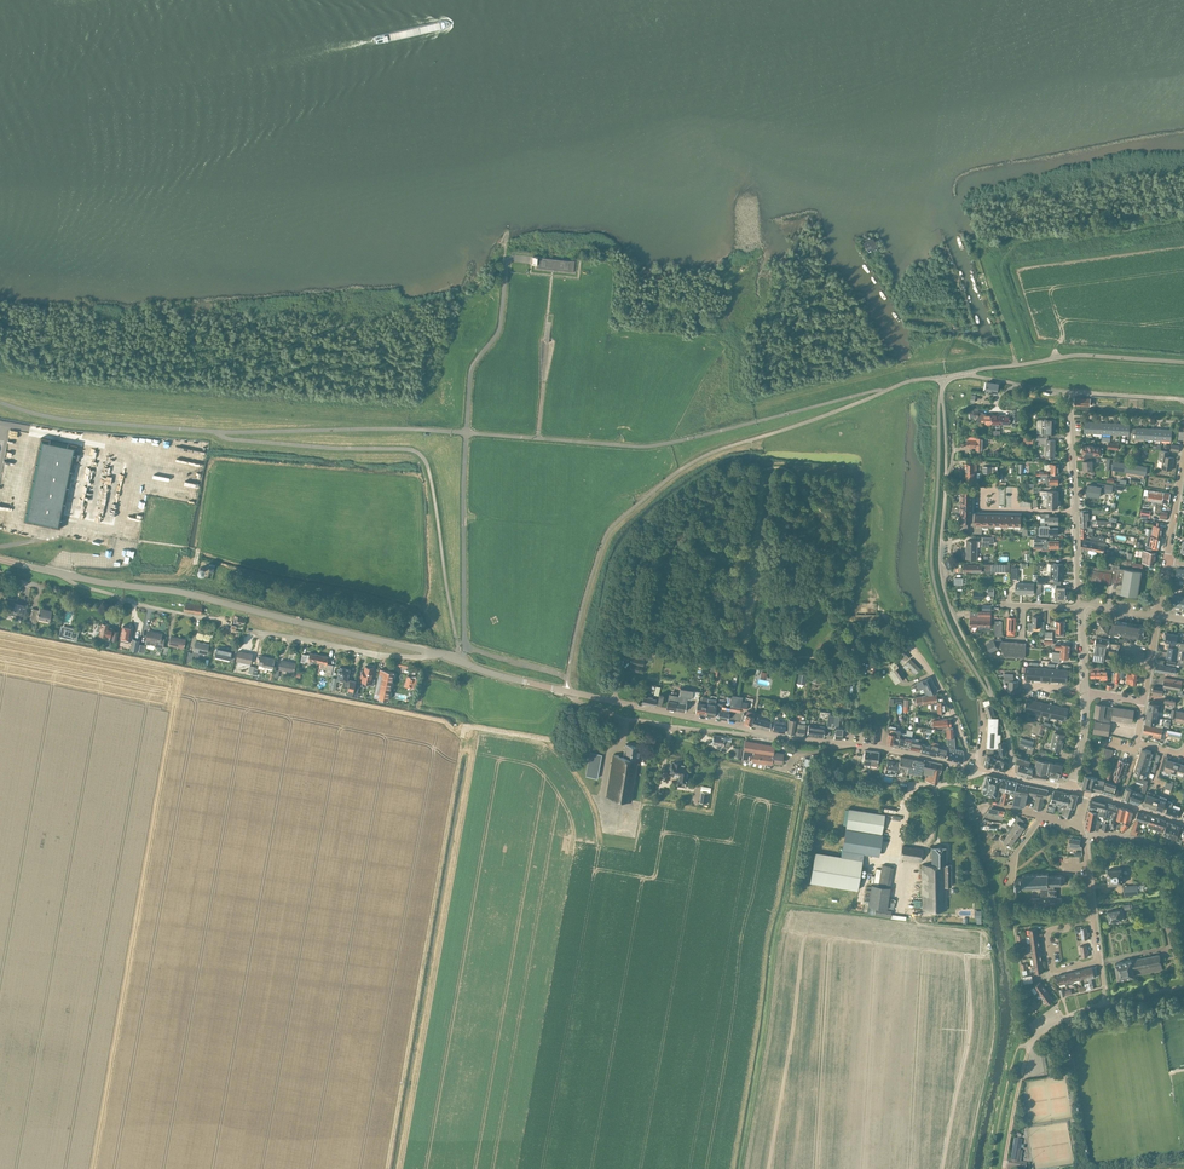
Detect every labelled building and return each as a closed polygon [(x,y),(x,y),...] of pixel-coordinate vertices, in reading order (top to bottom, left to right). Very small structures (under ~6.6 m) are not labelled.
[(862,241),(866,248),(875,243),(872,236),(862,241)] [(574,272),(575,261),(537,257),(533,256),(532,264),(536,265),(536,268),(574,272)] [(997,394),(997,392),(999,384),(987,382),(986,392),(997,394)] [(991,423),(992,414),(983,414),(983,412),(978,411),(978,407),(970,408),(970,411),(970,417),(977,417),(977,422),(983,422),(983,420),(986,420),(986,423),(991,423)] [(1001,424),(1001,415),(992,414),(991,423),(1001,424)] [(1001,415),(1001,424),(1010,424),(1010,415),(1001,415)] [(1054,419),(1037,419),(1037,432),(1036,432),(1036,436),(1047,437),(1048,437),(1048,433),(1055,433),(1055,425),(1054,425),(1054,419)] [(1093,433),(1094,422),(1085,421),(1084,432),(1093,433)] [(1102,433),(1102,422),(1094,422),(1093,433),(1102,433)] [(1111,434),(1111,423),(1102,422),(1102,433),(1111,434)] [(1120,434),(1121,424),(1111,423),(1111,434),(1120,434)] [(1121,424),(1120,434),(1129,435),(1129,424),(1121,424)] [(1144,439),(1145,428),(1136,427),(1136,428),(1132,428),(1131,433),(1135,433),(1135,438),(1144,439)] [(1153,439),(1153,428),(1145,428),(1144,439),(1153,439)] [(1162,440),(1163,429),(1153,428),(1153,439),(1162,440)] [(1163,429),(1162,440),(1171,440),(1172,430),(1163,429)] [(983,437),(969,436),(969,438),(967,438),(967,446),(976,447),(976,449),(983,449),(983,437)] [(1047,439),(1047,437),(1036,436),(1036,443),(1046,443),(1045,458),(1054,458),(1055,439),(1047,439)] [(41,437),(24,521),(61,528),(63,514),(75,460),(76,460),(76,459),(78,460),(79,455),(76,454),(78,445),(41,437)] [(1093,446),(1093,445),(1088,444),(1088,445),(1083,445),(1083,447),(1081,447),(1081,450),(1083,450),(1082,453),(1097,455),(1100,455),(1101,447),(1093,446)] [(1171,470),(1174,457),(1168,456),(1169,451),(1161,450),(1159,460),(1163,461),(1162,468),(1171,470)] [(1098,461),(1099,457),(1083,455),(1084,460),(1083,461),(1083,470),(1093,469),(1092,461),(1098,461)] [(1145,475),(1147,467),(1114,461),(1112,469),(1145,475)] [(977,473),(977,472),(977,463),(966,463),(966,473),(977,473)] [(1041,475),(1048,475),(1054,475),(1054,474),(1058,474),(1059,464),(1049,463),(1049,473),(1048,473),(1048,471),(1039,470),(1039,472),(1036,472),(1036,475),(1041,475)] [(977,473),(966,473),(966,481),(977,481),(977,478),(979,478),(979,473),(977,472),(977,473)] [(1048,477),(1048,475),(1041,475),(1041,480),(1043,481),(1043,482),(1047,482),(1047,486),(1050,486),(1050,484),(1058,484),(1058,477),(1048,477)] [(1111,492),(1112,485),(1113,484),(1097,482),(1097,486),(1088,484),(1087,494),(1099,496),(1100,491),(1111,492)] [(1158,491),(1158,490),(1149,489),(1148,499),(1162,501),(1163,495),(1157,494),(1158,491)] [(1047,491),(1042,491),(1042,494),(1043,494),(1043,498),(1047,498),(1047,499),(1058,499),(1058,490),(1047,490),(1047,491)] [(1163,495),(1162,501),(1169,502),(1170,492),(1158,490),(1158,491),(1157,494),(1163,495)] [(1058,499),(1047,499),(1047,507),(1058,507),(1058,499)] [(1089,520),(1088,510),(1080,510),(1080,519),(1083,519),(1083,520),(1089,520)] [(967,521),(972,521),(972,513),(959,513),(959,521),(967,521)] [(1049,516),(1049,514),(1041,513),(1041,518),(1041,522),(1041,525),(1045,525),(1045,522),(1048,522),(1048,523),(1058,523),(1058,516),(1049,516)] [(967,530),(967,521),(959,521),(959,530),(967,530)] [(1161,536),(1162,527),(1153,525),(1152,527),(1152,529),(1146,528),(1145,534),(1152,535),(1152,534),(1161,536)] [(1050,526),(1040,526),(1040,535),(1049,535),(1058,535),(1058,528),(1050,528),(1050,526)] [(1093,536),(1092,527),(1086,528),(1086,527),(1080,528),(1080,537),(1087,537),(1087,535),(1091,535),(1091,539),(1104,541),(1107,541),(1107,538),(1105,538),(1105,536),(1098,535),(1098,536),(1093,536)] [(1147,545),(1146,549),(1152,550),(1152,549),(1152,546),(1158,547),(1160,538),(1151,536),(1149,545),(1147,545)] [(1059,548),(1059,540),(1049,540),(1049,538),(1034,538),(1034,546),(1042,546),(1042,550),(1048,550),(1048,549),(1049,549),(1049,547),(1059,548)] [(1089,549),(1090,540),(1081,539),(1081,548),(1089,549)] [(976,559),(977,540),(967,540),(966,558),(976,559)] [(1097,551),(1099,542),(1090,540),(1089,549),(1097,551)] [(1099,542),(1097,551),(1104,552),(1106,543),(1099,542)] [(1142,557),(1144,558),(1143,562),(1146,562),(1146,563),(1154,564),(1156,553),(1148,551),(1143,551),(1142,557)] [(1062,580),(1063,566),(1063,563),(1054,563),(1054,571),(1051,571),(1050,578),(1054,578),(1054,579),(1062,580)] [(1141,571),(1119,568),(1119,565),(1111,564),(1111,569),(1093,566),(1091,579),(1114,583),(1113,586),(1116,586),(1117,583),(1122,584),(1120,593),(1137,595),(1141,571)] [(202,574),(203,573),(204,573),(205,572),(206,571),(206,570),(206,569),(205,568),(205,567),(204,566),(203,566),(202,566),(201,566),(200,566),(199,567),(198,568),(198,569),(198,570),(198,571),(198,572),(199,573),(200,573),(201,574),(202,574)] [(1177,568),(1175,579),(1183,580),(1183,569),(1177,568)] [(1033,593),(1033,584),(1016,583),(1015,592),(1029,593),(1029,594),(1032,594),(1032,593),(1033,593)] [(1065,601),(1065,586),(1055,586),(1055,600),(1065,601)] [(974,591),(973,598),(984,598),(984,595),(993,595),(994,595),(994,588),(988,588),(987,590),(981,589),(981,591),(974,591)] [(1179,607),(1182,597),(1172,595),(1171,606),(1179,607)] [(15,602),(5,600),(4,604),(9,605),(7,614),(16,616),(15,620),(19,621),(20,615),(24,616),(27,603),(16,601),(15,602)] [(194,604),(185,603),(184,611),(201,614),(202,605),(194,604)] [(51,610),(39,607),(38,609),(32,608),(29,622),(36,623),(37,618),(49,620),(51,610)] [(970,611),(970,626),(978,626),(978,618),(979,616),(979,611),(970,611)] [(978,618),(978,626),(990,626),(990,619),(991,611),(979,611),(979,616),(978,618)] [(1044,630),(1044,621),(1041,621),(1041,616),(1033,615),(1032,622),(1028,622),(1028,631),(1033,631),(1033,626),(1040,626),(1040,630),(1044,630)] [(1007,617),(1006,635),(1015,635),(1016,617),(1007,617)] [(1114,633),(1115,625),(1109,624),(1110,621),(1097,619),(1095,631),(1102,632),(1102,637),(1107,638),(1113,639),(1114,633)] [(1002,636),(1003,621),(995,620),(994,636),(1002,636)] [(106,623),(106,622),(104,621),(102,622),(101,625),(97,624),(96,630),(100,631),(99,637),(109,639),(110,635),(111,635),(113,628),(109,627),(110,623),(106,623)] [(1064,632),(1064,621),(1056,621),(1056,632),(1056,635),(1064,635),(1064,632)] [(64,625),(61,636),(71,638),(74,628),(64,625)] [(129,642),(131,627),(122,626),(120,640),(129,642)] [(163,648),(165,639),(161,638),(162,634),(148,631),(146,640),(145,644),(150,644),(155,645),(154,647),(163,648)] [(1164,638),(1165,639),(1165,641),(1169,641),(1168,646),(1166,658),(1179,660),(1183,660),(1183,643),(1177,641),(1178,634),(1166,632),(1166,634),(1164,634),(1164,638)] [(184,648),(186,639),(171,636),(169,645),(184,648)] [(1107,638),(1102,637),(1096,636),(1095,644),(1106,646),(1107,638)] [(1002,641),(1000,637),(994,640),(986,644),(990,652),(1001,646),(1006,656),(1025,657),(1026,642),(1011,641),(1002,641)] [(137,651),(140,640),(132,638),(130,649),(137,651)] [(207,654),(209,644),(195,641),(193,651),(207,654)] [(1060,651),(1069,651),(1070,644),(1061,643),(1058,642),(1058,643),(1056,643),(1055,649),(1061,649),(1060,651)] [(1105,654),(1106,646),(1095,644),(1094,652),(1105,654)] [(234,661),(236,650),(218,646),(216,655),(230,658),(230,660),(234,661)] [(250,663),(252,654),(238,651),(236,661),(250,663)] [(1069,659),(1069,651),(1060,651),(1060,652),(1052,651),(1052,661),(1060,662),(1060,658),(1069,659)] [(1103,661),(1105,654),(1094,652),(1092,659),(1103,661)] [(302,654),(301,661),(305,662),(305,661),(312,662),(312,661),(317,662),(318,658),(319,654),(309,653),(309,655),(302,654)] [(318,658),(317,662),(321,663),(320,668),(326,669),(325,674),(327,674),(331,675),(333,676),(333,675),(334,672),(335,665),(333,665),(329,664),(327,664),(329,656),(319,654),(318,658)] [(273,667),(275,658),(261,655),(258,667),(254,666),(253,674),(257,674),(258,669),(264,670),(265,666),(273,667)] [(643,665),(644,659),(632,657),(631,663),(630,670),(638,671),(639,665),(643,665)] [(915,674),(920,668),(910,659),(906,663),(911,668),(909,669),(915,674)] [(294,672),(296,663),(281,660),(279,669),(294,672)] [(900,680),(905,677),(898,667),(895,661),(889,665),(893,670),(900,680)] [(1175,666),(1163,664),(1157,663),(1156,663),(1155,671),(1174,674),(1175,666)] [(362,670),(360,677),(362,678),(361,681),(362,681),(361,685),(366,686),(367,684),(373,685),(375,679),(372,678),(374,667),(364,665),(363,670),(362,670)] [(337,678),(337,679),(343,680),(345,681),(343,681),(342,686),(348,688),(347,691),(347,694),(352,695),(353,692),(356,680),(350,679),(349,680),(348,680),(350,668),(346,667),(343,667),(339,666),(337,678)] [(1026,667),(1025,679),(1033,680),(1034,667),(1026,667)] [(1034,667),(1033,680),(1042,681),(1043,668),(1034,667)] [(1105,670),(1105,667),(1090,668),(1090,677),(1100,677),(1100,679),(1107,679),(1107,670),(1105,670)] [(1043,668),(1042,681),(1050,681),(1051,668),(1043,668)] [(1051,668),(1050,681),(1059,682),(1060,669),(1051,668)] [(376,685),(374,697),(388,700),(394,672),(380,669),(376,685)] [(1060,669),(1059,682),(1067,682),(1068,670),(1060,669)] [(1137,684),(1138,673),(1127,671),(1126,682),(1137,684)] [(407,676),(405,683),(411,684),(410,687),(411,687),(412,687),(415,688),(417,678),(407,676)] [(1018,692),(1018,681),(1013,681),(1013,677),(1004,676),(1004,680),(1009,681),(1008,691),(1018,692)] [(926,695),(928,695),(928,694),(936,691),(930,677),(925,679),(916,683),(919,690),(922,688),(926,695)] [(1182,682),(1182,680),(1164,677),(1163,687),(1178,689),(1181,690),(1181,689),(1183,690),(1183,680),(1183,682),(1182,682)] [(1163,694),(1164,688),(1153,686),(1152,693),(1163,694)] [(357,687),(355,695),(370,698),(372,691),(357,687)] [(679,695),(676,710),(685,712),(688,697),(697,698),(699,691),(680,687),(679,695)] [(676,710),(679,695),(669,693),(666,708),(676,710)] [(746,710),(746,708),(747,702),(741,701),(742,696),(737,695),(732,694),(729,710),(739,712),(740,709),(746,710)] [(928,695),(926,695),(922,696),(915,697),(916,705),(923,704),(933,702),(934,711),(937,711),(937,713),(944,712),(944,700),(943,697),(937,698),(936,694),(928,695)] [(653,698),(653,696),(648,695),(648,697),(644,696),(642,703),(654,706),(656,699),(653,698)] [(705,715),(709,698),(702,696),(701,701),(702,701),(702,703),(698,702),(696,713),(705,715)] [(709,698),(705,715),(714,717),(716,709),(714,709),(716,699),(709,698)] [(1002,710),(1008,707),(1004,698),(998,700),(1002,710)] [(1025,708),(1024,710),(1033,712),(1033,710),(1035,701),(1033,700),(1027,699),(1025,708)] [(1033,710),(1033,712),(1041,714),(1041,712),(1042,710),(1043,703),(1042,702),(1035,701),(1033,710)] [(727,719),(729,712),(725,711),(725,709),(722,708),(722,704),(717,703),(717,705),(717,710),(719,711),(718,718),(727,719)] [(1041,712),(1041,714),(1043,715),(1049,716),(1049,714),(1051,705),(1043,703),(1042,710),(1041,712)] [(1096,716),(1110,718),(1112,719),(1132,723),(1134,710),(1114,707),(1105,706),(1105,705),(1096,703),(1094,716),(1096,716)] [(1158,711),(1161,711),(1162,705),(1149,703),(1148,709),(1158,711)] [(989,717),(995,715),(991,704),(985,706),(989,717)] [(1049,714),(1049,716),(1057,718),(1057,715),(1060,707),(1051,705),(1049,714)] [(1057,715),(1057,718),(1065,720),(1066,717),(1066,715),(1067,715),(1068,712),(1067,712),(1068,708),(1060,707),(1057,715)] [(753,714),(753,712),(747,710),(746,714),(743,713),(741,720),(744,721),(743,723),(750,725),(752,716),(753,714)] [(1183,711),(1177,710),(1175,720),(1182,721),(1183,711)] [(760,727),(762,719),(754,717),(755,712),(753,712),(753,714),(752,716),(750,725),(760,728),(760,727)] [(804,727),(805,721),(801,720),(802,715),(797,714),(796,723),(798,723),(796,734),(803,735),(805,728),(804,727)] [(1109,723),(1110,718),(1096,716),(1096,721),(1095,721),(1093,732),(1108,735),(1110,723),(1109,723)] [(1160,718),(1157,717),(1147,716),(1146,722),(1156,724),(1159,725),(1160,718)] [(933,727),(951,726),(950,718),(932,719),(932,720),(931,720),(931,721),(930,722),(930,723),(930,724),(931,725),(932,726),(933,726),(933,727)] [(989,718),(988,734),(987,746),(988,746),(996,747),(996,746),(999,746),(998,743),(1000,742),(1000,734),(997,734),(998,723),(998,718),(990,718),(989,718)] [(760,727),(760,728),(765,729),(768,730),(771,722),(762,719),(760,727)] [(784,733),(786,722),(779,721),(779,719),(774,719),(773,724),(771,723),(770,728),(773,728),(772,730),(784,733)] [(794,734),(796,720),(788,719),(786,733),(794,734)] [(808,724),(807,736),(823,738),(824,726),(811,725),(808,724)] [(891,743),(891,745),(892,745),(897,746),(901,727),(900,727),(898,727),(899,727),(898,727),(899,724),(896,724),(896,726),(895,729),(892,744),(891,743)] [(888,732),(886,742),(891,743),(892,744),(895,729),(896,726),(890,725),(889,728),(888,732)] [(1045,730),(1046,726),(1041,725),(1040,727),(1038,733),(1042,735),(1043,730),(1045,730)] [(1144,725),(1143,732),(1154,734),(1154,737),(1161,738),(1164,739),(1165,736),(1165,735),(1166,730),(1165,730),(1162,729),(1162,728),(1144,725)] [(841,739),(843,728),(835,727),(834,738),(841,739)] [(901,727),(897,746),(903,747),(904,743),(905,739),(905,737),(906,733),(903,733),(904,728),(901,727)] [(953,727),(946,727),(946,728),(946,735),(947,743),(949,748),(955,749),(953,727)] [(1167,729),(1166,735),(1180,738),(1181,732),(1167,729)] [(1060,751),(1064,735),(1054,732),(1051,748),(1060,751)] [(731,742),(731,737),(713,735),(712,743),(723,745),(723,746),(729,747),(730,742),(731,742)] [(904,743),(903,747),(909,749),(911,742),(911,741),(911,739),(905,737),(905,739),(904,743)] [(911,742),(909,749),(919,751),(921,743),(918,742),(918,739),(912,737),(911,739),(911,741),(911,742)] [(1032,749),(1034,741),(1022,737),(1020,745),(1019,748),(1022,748),(1023,746),(1032,749)] [(782,761),(783,753),(773,752),(774,744),(745,740),(741,761),(741,762),(764,768),(766,763),(772,764),(772,759),(782,761)] [(930,745),(928,753),(929,753),(935,755),(936,755),(938,747),(938,745),(939,743),(938,743),(934,742),(931,741),(930,745)] [(996,747),(988,746),(988,753),(994,753),(995,749),(999,749),(1000,753),(1006,752),(1005,749),(1006,749),(1005,742),(1000,743),(1000,742),(998,743),(999,746),(996,746),(996,747)] [(922,743),(920,751),(928,753),(930,745),(929,745),(922,743)] [(631,801),(640,746),(625,744),(623,756),(613,755),(606,797),(631,801)] [(938,747),(936,755),(945,757),(947,751),(947,749),(948,747),(938,745),(938,747)] [(741,756),(742,748),(734,747),(733,756),(741,756)] [(963,750),(955,749),(949,748),(946,759),(962,763),(964,754),(963,750)] [(1110,762),(1110,761),(1113,750),(1104,748),(1103,754),(1105,754),(1104,759),(1104,760),(1110,762)] [(1140,756),(1149,759),(1152,752),(1142,749),(1140,756)] [(863,754),(861,764),(862,764),(862,766),(869,767),(870,763),(872,751),(865,750),(864,754),(863,754)] [(870,763),(869,767),(876,768),(877,766),(878,766),(880,752),(879,752),(872,751),(870,763)] [(585,776),(596,778),(600,754),(590,752),(585,776)] [(997,762),(996,762),(996,763),(992,762),(994,756),(988,754),(985,765),(991,767),(995,767),(995,768),(996,765),(997,762)] [(884,771),(884,772),(902,775),(902,774),(903,771),(903,770),(904,762),(906,762),(906,760),(907,758),(900,756),(899,762),(887,760),(884,771)] [(1147,765),(1149,759),(1140,756),(1138,762),(1147,765)] [(817,767),(818,762),(819,760),(804,757),(803,764),(804,764),(807,765),(808,765),(813,766),(817,767)] [(1028,767),(1029,767),(1031,760),(1017,757),(1016,763),(1020,764),(1017,774),(1025,776),(1028,767)] [(903,771),(902,774),(909,776),(909,771),(921,773),(921,772),(921,771),(922,770),(924,761),(907,758),(906,760),(906,762),(904,762),(903,770),(903,771)] [(922,770),(921,771),(925,772),(924,779),(937,783),(939,772),(940,772),(940,771),(942,763),(924,759),(924,761),(922,770)] [(995,768),(1005,771),(1007,765),(1007,761),(1001,760),(997,759),(996,762),(997,762),(996,763),(996,765),(995,768)] [(1039,779),(1043,760),(1037,759),(1035,768),(1034,768),(1032,778),(1039,779)] [(671,763),(670,770),(670,773),(677,774),(676,776),(679,776),(678,781),(677,785),(685,786),(685,782),(686,782),(688,772),(686,771),(686,766),(687,764),(681,763),(681,762),(673,760),(673,761),(672,761),(671,763)] [(1047,776),(1050,762),(1043,760),(1039,779),(1046,781),(1047,776)] [(1123,777),(1128,763),(1119,760),(1114,773),(1115,774),(1113,780),(1119,782),(1121,777),(1123,777)] [(1170,771),(1173,762),(1167,760),(1166,762),(1163,761),(1160,769),(1164,771),(1165,769),(1170,771)] [(1050,762),(1047,776),(1058,778),(1059,772),(1061,772),(1063,765),(1063,764),(1063,763),(1056,762),(1056,763),(1050,762)] [(1145,771),(1147,765),(1138,762),(1136,768),(1145,771)] [(1177,773),(1180,763),(1173,762),(1170,771),(1177,773)] [(1034,768),(1029,767),(1028,767),(1025,776),(1032,778),(1034,768)] [(1143,778),(1145,771),(1136,768),(1134,774),(1143,778)] [(1095,791),(1098,778),(1090,776),(1091,772),(1087,771),(1088,769),(1086,769),(1082,788),(1095,791)] [(1110,779),(1113,770),(1109,769),(1106,778),(1105,781),(1106,781),(1105,785),(1103,793),(1113,796),(1116,785),(1108,782),(1109,779),(1110,779)] [(984,786),(983,791),(998,794),(998,793),(999,789),(1001,778),(987,775),(984,786)] [(999,789),(998,793),(1000,794),(1001,792),(1002,793),(1003,791),(1005,792),(1008,780),(1002,779),(1001,778),(999,789)] [(1098,778),(1095,791),(1102,793),(1105,780),(1098,778)] [(1001,797),(1000,801),(1007,803),(1009,798),(1010,792),(1011,793),(1013,793),(1014,794),(1017,783),(1017,782),(1011,781),(1008,780),(1005,792),(1003,791),(1002,793),(1001,797)] [(1014,794),(1012,804),(1028,807),(1030,798),(1036,799),(1034,808),(1041,810),(1044,796),(1046,797),(1048,789),(1017,783),(1014,794)] [(1126,787),(1122,799),(1128,801),(1132,790),(1132,789),(1126,787)] [(1048,805),(1046,811),(1054,813),(1055,806),(1056,803),(1059,791),(1054,790),(1054,791),(1051,802),(1050,802),(1053,803),(1052,806),(1048,805)] [(1132,790),(1128,801),(1130,802),(1139,805),(1143,794),(1134,791),(1132,790)] [(707,803),(709,792),(701,791),(699,802),(707,803)] [(1056,803),(1059,804),(1058,811),(1060,811),(1062,805),(1065,792),(1059,791),(1056,803)] [(1150,807),(1154,793),(1148,791),(1143,804),(1150,807)] [(1065,792),(1062,805),(1067,806),(1068,805),(1069,800),(1068,800),(1069,797),(1070,797),(1071,793),(1065,792)] [(1063,812),(1062,815),(1065,816),(1069,817),(1070,818),(1074,807),(1077,795),(1071,793),(1070,797),(1069,797),(1068,800),(1069,800),(1068,805),(1067,806),(1067,807),(1065,806),(1063,812)] [(1156,809),(1160,795),(1154,793),(1150,807),(1156,809)] [(1160,795),(1156,809),(1162,811),(1167,797),(1160,795)] [(1098,812),(1098,814),(1104,816),(1107,802),(1091,798),(1089,806),(1096,808),(1095,810),(1096,810),(1096,811),(1098,812)] [(1167,807),(1165,813),(1171,815),(1177,817),(1179,810),(1174,808),(1171,807),(1172,804),(1173,802),(1168,801),(1166,807),(1167,807)] [(1110,822),(1114,805),(1108,803),(1105,816),(1108,817),(1107,819),(1104,819),(1101,829),(1106,830),(1108,830),(1110,822)] [(1117,818),(1119,806),(1114,805),(1110,822),(1113,823),(1114,818),(1117,818)] [(1098,814),(1098,812),(1096,811),(1096,810),(1095,810),(1096,808),(1089,806),(1089,809),(1085,827),(1095,829),(1095,828),(1098,829),(1100,820),(1097,819),(1098,814)] [(1123,820),(1126,808),(1119,806),(1117,818),(1114,818),(1113,823),(1117,824),(1117,822),(1122,823),(1123,820)] [(878,855),(880,842),(885,814),(849,808),(842,849),(878,855)] [(1122,823),(1122,824),(1123,825),(1120,829),(1119,831),(1123,832),(1128,825),(1130,821),(1133,810),(1126,808),(1123,820),(1122,823)] [(1148,824),(1151,816),(1138,812),(1132,829),(1131,834),(1137,835),(1138,830),(1138,831),(1141,821),(1148,824)] [(1011,826),(1020,832),(1024,826),(1021,824),(1024,820),(1018,816),(1015,819),(1012,816),(1009,819),(1010,820),(1008,823),(1011,826)] [(1153,827),(1156,817),(1151,816),(1148,824),(1148,826),(1153,827)] [(1156,817),(1153,827),(1157,828),(1156,830),(1162,832),(1163,830),(1166,820),(1156,817)] [(1176,839),(1180,826),(1167,821),(1163,834),(1176,839)] [(1011,845),(1020,833),(1010,826),(1011,826),(1008,823),(1007,824),(1005,827),(1009,829),(1011,830),(1005,838),(1001,836),(999,839),(1004,843),(1005,841),(1011,845)] [(1082,850),(1082,846),(1080,846),(1080,840),(1070,838),(1068,847),(1082,850)] [(921,862),(923,849),(902,845),(900,858),(921,862)] [(946,864),(946,847),(932,847),(932,865),(922,865),(922,909),(946,909),(946,886),(951,886),(951,864),(946,864)] [(857,890),(862,859),(815,852),(810,882),(857,890)] [(891,887),(894,867),(891,866),(881,864),(880,869),(876,868),(873,884),(871,884),(867,905),(866,914),(890,917),(891,910),(876,908),(876,907),(887,909),(894,909),(895,902),(896,899),(889,898),(891,887)] [(1108,884),(1123,883),(1121,866),(1116,867),(1116,869),(1107,870),(1108,884)] [(1048,876),(1048,872),(1047,872),(1047,873),(1043,874),(1043,873),(1042,873),(1042,874),(1038,874),(1038,873),(1037,873),(1037,874),(1033,874),(1033,873),(1032,873),(1033,874),(1029,874),(1029,873),(1028,873),(1028,874),(1024,874),(1024,873),(1023,873),(1023,874),(1022,874),(1022,875),(1023,875),(1023,877),(1022,877),(1017,878),(1016,876),(1015,877),(1016,878),(1016,883),(1015,885),(1016,885),(1017,884),(1022,884),(1023,885),(1023,887),(1022,887),(1022,888),(1023,888),(1024,888),(1024,887),(1028,887),(1028,888),(1029,888),(1029,887),(1033,887),(1033,888),(1034,888),(1034,887),(1038,887),(1038,888),(1039,888),(1039,887),(1043,887),(1043,890),(1040,890),(1040,898),(1031,898),(1032,906),(1042,905),(1042,907),(1052,907),(1052,905),(1062,905),(1062,898),(1055,898),(1055,896),(1056,896),(1056,889),(1054,889),(1054,884),(1056,884),(1056,885),(1057,885),(1057,884),(1060,884),(1060,885),(1061,885),(1061,884),(1064,882),(1065,883),(1065,882),(1065,878),(1065,877),(1064,877),(1061,875),(1061,874),(1060,874),(1060,875),(1057,875),(1057,874),(1056,875),(1053,875),(1052,875),(1048,876)] [(1124,920),(1122,909),(1107,911),(1109,921),(1121,919),(1121,920),(1124,920)] [(1031,943),(1039,942),(1038,935),(1029,935),(1031,943)] [(1033,957),(1041,956),(1040,949),(1032,950),(1033,957)] [(1118,979),(1163,970),(1159,954),(1144,957),(1115,963),(1118,979)] [(1034,965),(1042,964),(1041,956),(1033,957),(1034,965)] [(1042,964),(1034,965),(1035,973),(1043,971),(1042,964)] [(1097,976),(1096,972),(1096,966),(1092,967),(1085,969),(1087,977),(1088,980),(1091,989),(1094,988),(1091,978),(1097,976)] [(1080,979),(1087,977),(1085,969),(1078,970),(1080,979)] [(1073,980),(1080,979),(1078,970),(1071,972),(1073,980)] [(1066,982),(1073,980),(1071,972),(1064,974),(1066,982)] [(1059,984),(1066,982),(1064,974),(1056,976),(1059,984)] [(1038,991),(1044,987),(1040,982),(1034,986),(1038,991)] [(1080,991),(1082,991),(1086,990),(1089,989),(1088,983),(1084,984),(1085,985),(1082,986),(1079,987),(1080,991)] [(1043,998),(1049,993),(1044,987),(1038,991),(1043,998)] [(1049,993),(1043,998),(1047,1004),(1053,1000),(1049,993)] [(1023,1152),(1020,1152),(1022,1141),(1015,1140),(1011,1161),(1009,1161),(1008,1168),(1012,1168),(1026,1168),(1027,1164),(1021,1163),(1023,1152)]
